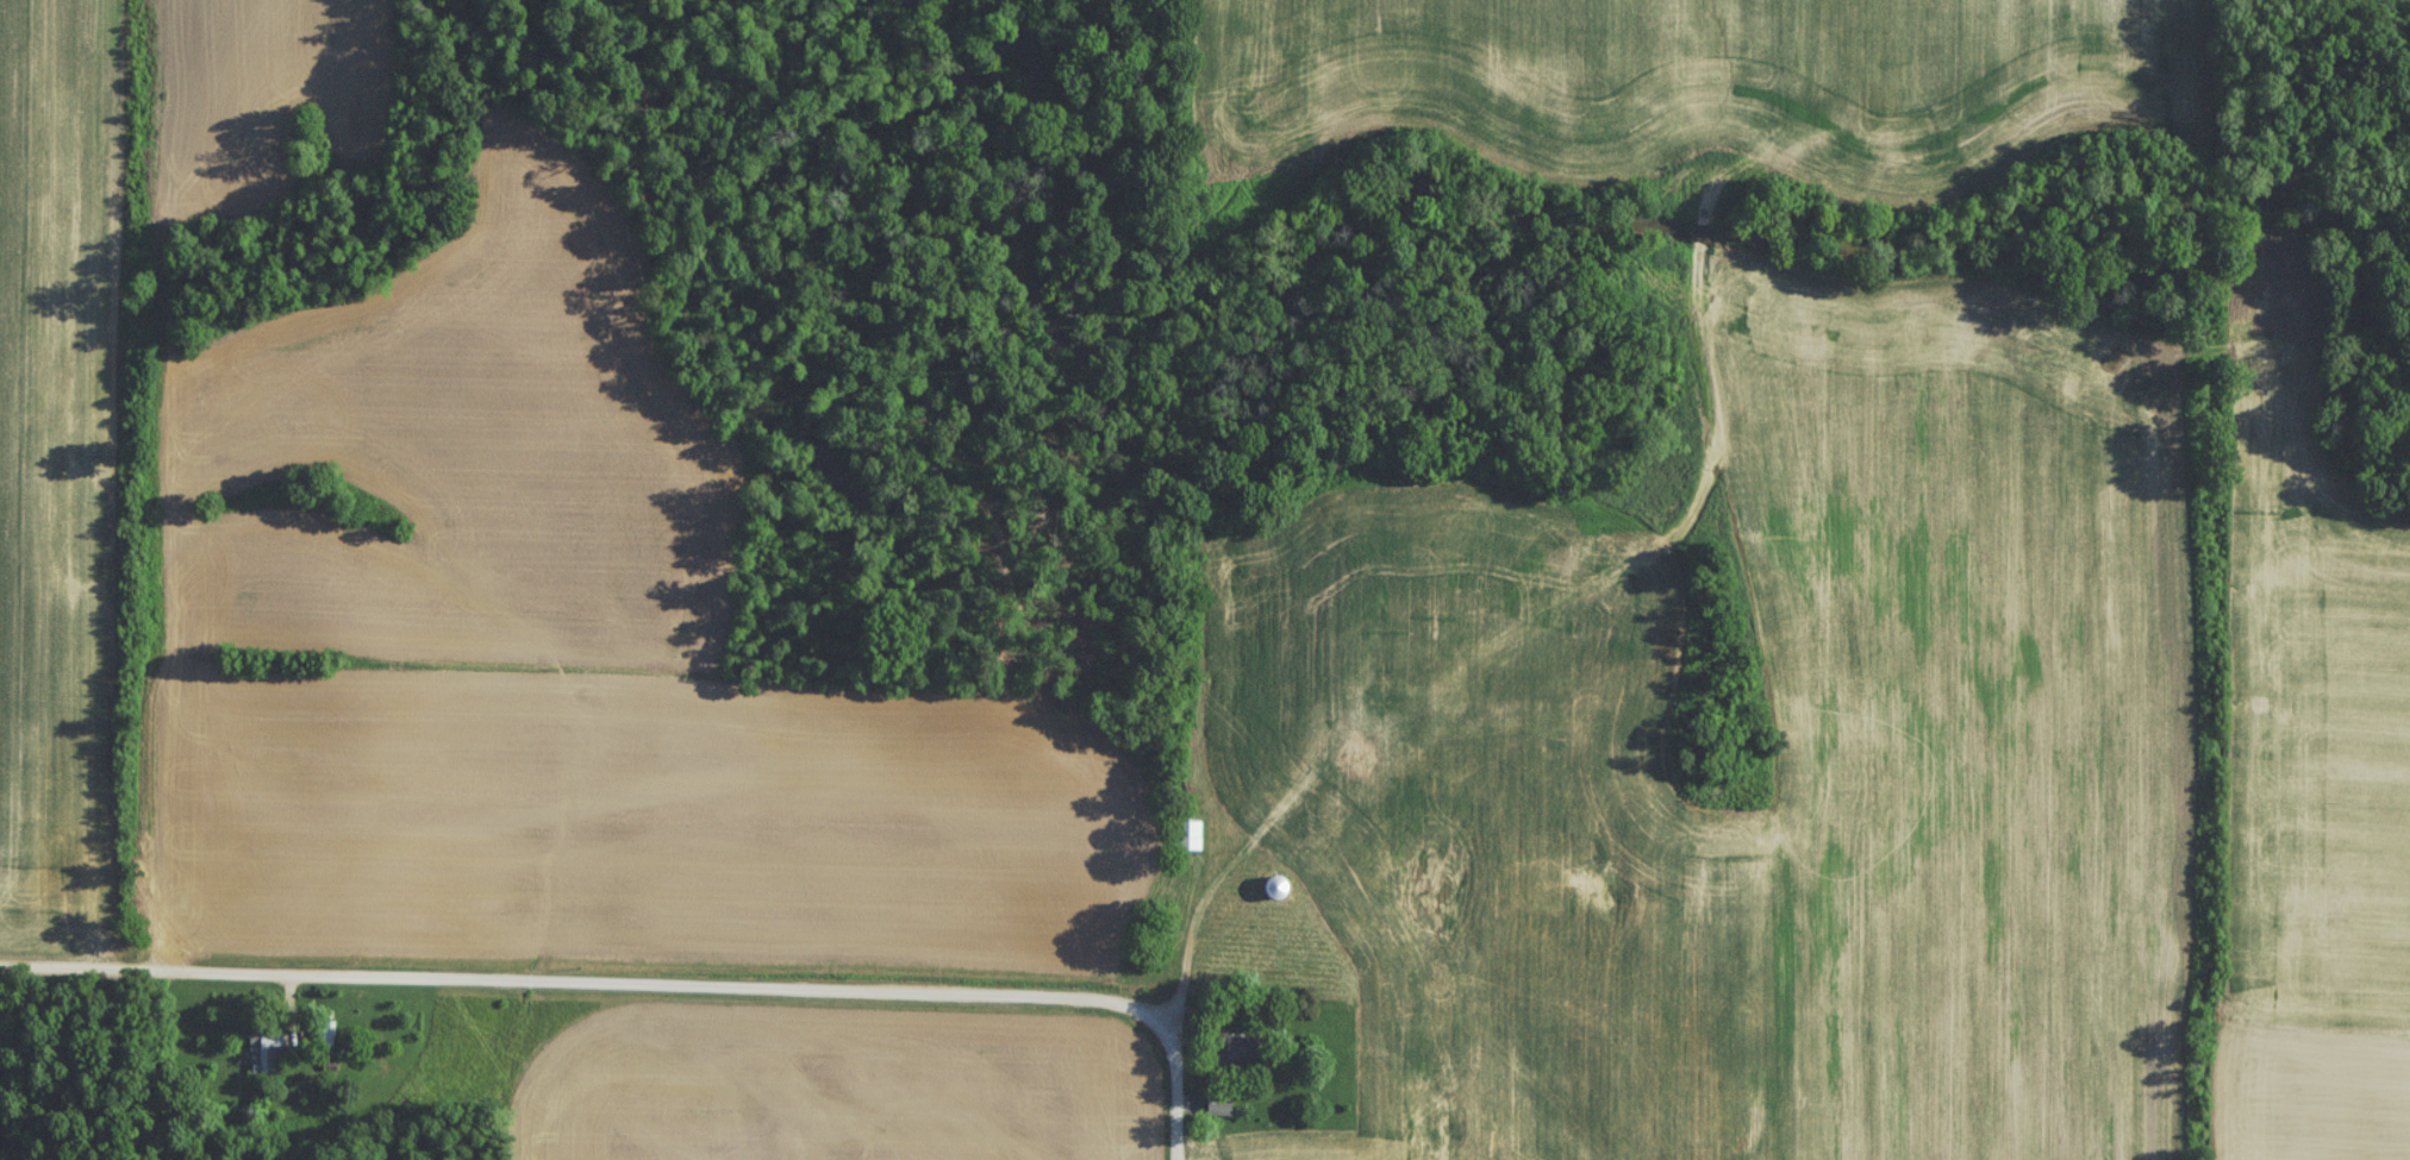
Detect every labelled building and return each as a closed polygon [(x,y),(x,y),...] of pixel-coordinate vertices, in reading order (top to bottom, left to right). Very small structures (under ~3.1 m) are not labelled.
[(1200,827),(1176,826),(1175,857),(1199,857),(1200,827)] [(1284,907),(1286,885),(1269,883),(1266,904),(1284,907)] [(278,1077),(278,1041),(249,1041),(249,1077),(278,1077)] [(1213,1072),(1260,1072),(1260,1041),(1213,1041),(1213,1072)] [(1229,1121),(1229,1102),(1206,1102),(1206,1121),(1229,1121)]
